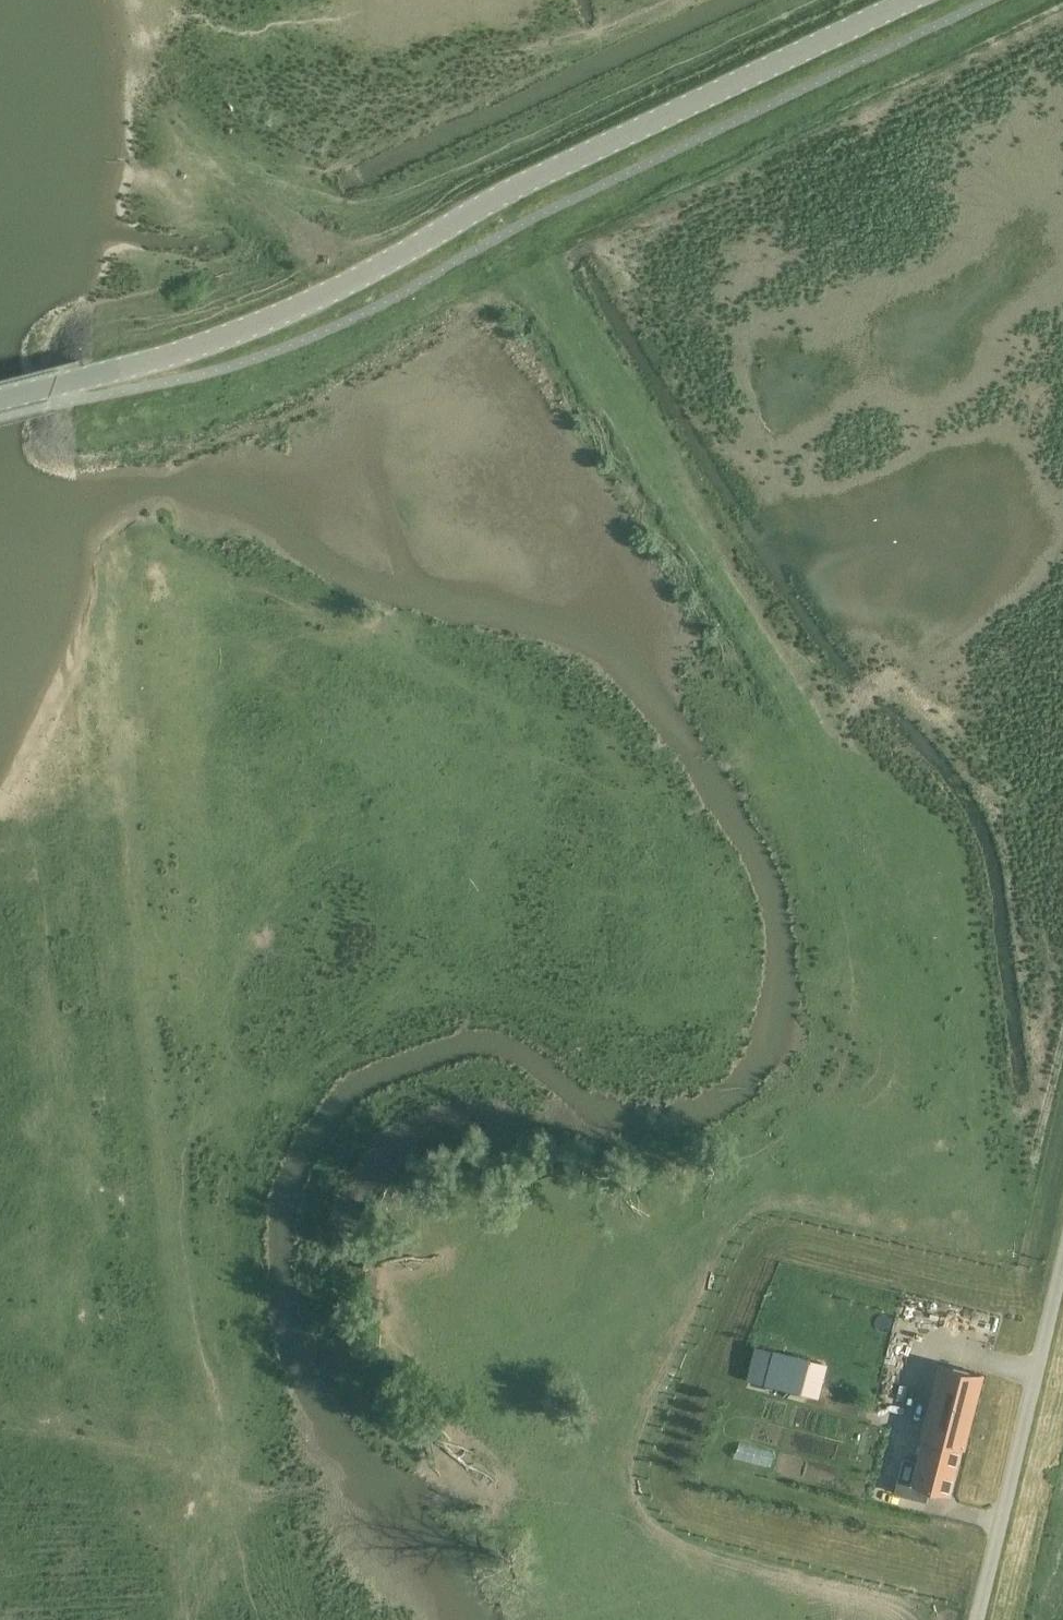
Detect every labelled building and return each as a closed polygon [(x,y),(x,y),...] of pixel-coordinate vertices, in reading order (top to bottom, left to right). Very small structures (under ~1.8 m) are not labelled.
[(774,1349),(765,1384),(801,1393),(810,1358),(774,1349)] [(918,1460),(912,1482),(930,1486),(950,1492),(962,1447),(964,1448),(983,1374),(940,1362),(921,1435),(924,1435),(918,1460)]
